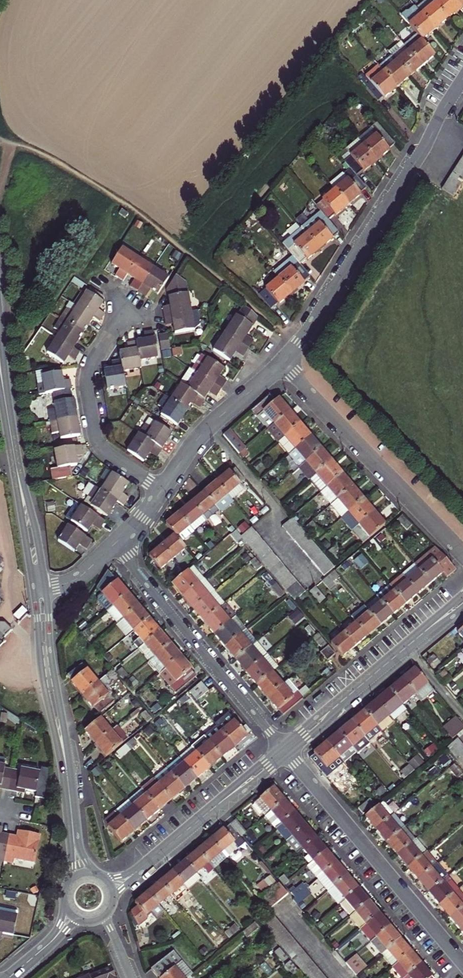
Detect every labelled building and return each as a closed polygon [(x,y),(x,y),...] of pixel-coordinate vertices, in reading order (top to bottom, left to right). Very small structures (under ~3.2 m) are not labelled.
[(416,8),(434,30),(447,19),(431,0),(426,0),(416,8)] [(447,19),(460,9),(452,0),(431,0),(447,19)] [(460,9),(462,6),(462,0),(452,0),(460,9)] [(417,35),(422,41),(434,30),(416,8),(415,6),(409,12),(405,12),(401,16),(414,31),(417,35)] [(364,24),(359,18),(347,29),(352,34),(364,24)] [(404,45),(417,35),(414,31),(401,42),(404,45)] [(435,56),(422,41),(417,35),(404,45),(422,67),(435,56)] [(398,51),(404,45),(401,42),(395,47),(398,51)] [(391,56),(409,77),(422,67),(404,45),(398,51),(395,47),(388,52),(391,56)] [(379,67),(397,88),(409,77),(391,56),(379,67)] [(383,98),(384,99),(397,88),(379,67),(360,82),(377,103),(383,98)] [(358,139),(376,161),(389,150),(395,145),(377,123),(358,139)] [(351,169),(356,176),(363,171),(363,172),(376,161),(358,139),(345,150),(350,156),(344,161),(351,169)] [(452,173),(462,180),(462,172),(456,167),(452,173)] [(335,190),(348,205),(361,195),(360,194),(367,189),(356,176),(351,169),(344,174),(348,179),(335,190)] [(343,173),(330,184),(335,190),(348,179),(344,174),(343,173)] [(449,178),(460,186),(462,182),(462,180),(452,173),(449,178)] [(449,178),(445,184),(457,191),(460,186),(449,178)] [(445,184),(442,189),(453,197),(457,191),(445,184)] [(321,212),(328,220),(334,215),(335,216),(348,205),(335,190),(316,206),(321,212)] [(122,210),(119,214),(125,218),(128,215),(122,210)] [(307,234),(319,250),(333,239),(339,234),(328,220),(321,212),(301,228),(307,234)] [(283,244),(293,257),(300,266),(306,260),(307,261),(319,250),(307,234),(294,245),(290,239),(283,244)] [(122,249),(112,265),(119,270),(122,271),(121,273),(118,272),(115,276),(123,281),(127,275),(138,259),(122,249)] [(279,279),(291,294),(304,284),(304,283),(310,278),(300,266),(293,257),(273,273),(279,279)] [(138,259),(127,275),(132,278),(135,279),(133,282),(130,286),(138,291),(153,268),(138,259)] [(153,268),(138,291),(146,296),(149,292),(147,290),(148,288),(151,290),(158,295),(169,278),(153,268)] [(168,307),(163,308),(164,317),(191,312),(186,283),(176,277),(167,291),(172,294),(170,297),(169,298),(170,306),(171,309),(168,310),(168,307)] [(74,278),(71,282),(82,288),(84,284),(74,278)] [(278,304),(278,305),(291,294),(279,279),(258,295),(270,310),(278,304)] [(103,302),(87,292),(77,307),(93,318),(100,322),(105,314),(100,311),(99,314),(96,312),(98,310),(103,302)] [(93,318),(77,307),(69,302),(66,308),(67,308),(60,319),(83,333),(93,318)] [(225,333),(247,348),(253,340),(248,338),(247,340),(245,339),(246,336),(258,318),(244,306),(237,317),(236,316),(225,333)] [(164,317),(166,326),(171,325),(170,322),(173,322),(173,325),(175,334),(194,331),(191,312),(164,317)] [(60,319),(54,329),(60,333),(57,338),(73,348),(83,333),(60,319)] [(139,361),(158,358),(153,331),(144,333),(145,338),(148,338),(148,340),(145,340),(136,342),(139,361)] [(238,353),(242,356),(247,348),(225,333),(213,351),(230,362),(236,352),(237,349),(240,351),(238,353)] [(167,335),(159,337),(161,351),(170,350),(167,335)] [(57,338),(47,353),(63,364),(68,356),(70,354),(72,355),(70,358),(75,361),(80,353),(73,348),(57,338)] [(139,361),(136,342),(127,344),(128,349),(131,348),(131,351),(128,351),(120,353),(121,361),(123,372),(141,369),(139,361)] [(181,349),(172,350),(173,357),(182,355),(181,349)] [(192,370),(220,389),(225,381),(221,378),(219,381),(217,379),(219,377),(224,369),(202,355),(192,370)] [(123,372),(121,361),(112,362),(113,367),(116,367),(116,369),(113,370),(104,371),(107,390),(125,387),(123,372)] [(35,373),(39,395),(53,393),(70,390),(72,390),(71,381),(63,382),(60,368),(35,373)] [(215,397),(220,389),(192,370),(189,369),(179,384),(181,385),(204,400),(209,392),(210,390),(213,391),(211,394),(215,397)] [(176,384),(171,392),(175,394),(180,387),(176,384)] [(192,404),(198,408),(204,400),(181,385),(180,387),(175,394),(171,400),(187,411),(192,404)] [(50,422),(77,418),(74,400),(72,400),(70,390),(53,393),(56,409),(48,411),(50,422)] [(165,410),(161,416),(177,426),(187,411),(171,400),(165,396),(158,406),(165,410)] [(269,396),(252,411),(268,430),(289,412),(279,399),(275,402),(269,396)] [(289,412),(268,430),(278,443),(300,424),(289,412)] [(61,439),(80,436),(77,418),(50,422),(52,434),(60,433),(61,439)] [(149,419),(139,434),(162,449),(172,434),(149,419)] [(300,424),(278,443),(289,455),(311,437),(300,424)] [(229,430),(223,435),(239,454),(245,448),(229,430)] [(152,454),(157,457),(162,449),(139,434),(127,452),(143,462),(150,453),(151,450),(153,452),(152,454)] [(311,437),(289,455),(299,468),(321,449),(311,437)] [(82,446),(55,451),(58,469),(52,470),(54,480),(71,477),(69,467),(77,465),(75,457),(75,454),(77,453),(78,456),(83,455),(82,446)] [(321,449),(299,468),(310,480),(332,462),(321,449)] [(256,451),(247,458),(251,464),(261,456),(256,451)] [(332,462),(310,480),(320,493),(342,474),(332,462)] [(229,472),(217,482),(232,500),(245,489),(241,484),(245,480),(235,469),(230,472),(229,472)] [(117,502),(124,506),(129,498),(125,495),(123,498),(121,497),(122,494),(129,484),(113,474),(101,491),(117,502)] [(342,474),(320,493),(331,505),(353,487),(342,474)] [(219,511),(220,512),(233,502),(232,500),(217,482),(204,493),(219,511)] [(89,483),(82,493),(94,501),(91,507),(107,517),(117,502),(101,491),(89,483)] [(353,487),(331,505),(342,518),(363,500),(353,487)] [(191,503),(207,521),(219,511),(204,493),(191,503)] [(363,500),(342,518),(352,530),(374,512),(363,500)] [(76,503),(66,518),(87,532),(92,525),(94,522),(96,524),(94,526),(99,529),(104,521),(76,503)] [(207,521),(191,503),(179,514),(194,532),(207,521)] [(385,525),(374,512),(352,530),(363,543),(385,525)] [(175,535),(181,543),(194,532),(179,514),(166,525),(175,535)] [(403,516),(398,521),(407,531),(412,526),(403,516)] [(293,518),(282,527),(286,532),(297,523),(293,518)] [(304,528),(315,540),(323,534),(313,521),(304,528)] [(297,523),(286,532),(291,537),(301,528),(297,523)] [(69,526),(58,541),(74,552),(79,544),(81,542),(83,543),(82,546),(86,549),(91,541),(69,526)] [(251,528),(241,536),(245,541),(255,533),(251,528)] [(301,528),(291,537),(295,542),(305,533),(302,529),(301,528)] [(236,531),(230,535),(241,548),(246,543),(245,541),(241,536),(236,531)] [(246,543),(247,544),(249,546),(260,538),(255,533),(245,541),(246,543)] [(305,533),(295,542),(299,547),(309,538),(305,533)] [(162,546),(173,559),(186,548),(181,543),(175,535),(162,546)] [(382,535),(377,539),(380,543),(385,539),(382,535)] [(249,546),(253,551),(264,543),(260,538),(249,546)] [(309,538),(299,547),(303,551),(313,543),(313,542),(309,538)] [(253,551),(257,556),(268,548),(264,543),(253,551)] [(313,543),(303,551),(307,556),(318,548),(313,543)] [(162,546),(149,557),(160,570),(173,559),(162,546)] [(443,572),(447,577),(456,570),(435,547),(414,564),(430,583),(443,572)] [(257,556),(261,561),(272,552),(268,548),(257,556)] [(318,548),(307,556),(311,561),(322,553),(318,548)] [(261,561),(265,566),(276,557),(272,552),(261,561)] [(322,553),(311,561),(315,566),(326,558),(323,554),(322,553)] [(268,569),(270,571),(280,562),(276,557),(265,566),(268,569)] [(255,558),(250,563),(257,571),(262,567),(255,558)] [(326,558),(315,566),(319,571),(330,562),(326,558)] [(280,562),(270,571),(274,576),(284,567),(280,562)] [(330,562),(319,571),(324,576),(334,568),(330,562)] [(414,564),(402,575),(418,594),(430,583),(414,564)] [(193,567),(172,584),(183,597),(204,580),(193,567)] [(284,567),(274,576),(278,581),(288,572),(284,567)] [(98,600),(107,611),(128,593),(117,580),(116,581),(107,571),(97,587),(102,593),(98,596),(98,600)] [(334,581),(339,577),(334,571),(322,582),(329,590),(337,584),(334,581)] [(278,582),(282,586),(292,577),(288,572),(278,581),(278,582)] [(267,573),(262,577),(271,588),(276,584),(267,573)] [(402,575),(389,585),(405,604),(418,594),(402,575)] [(286,591),(297,582),(292,577),(282,586),(286,591)] [(204,580),(183,597),(193,610),(214,592),(204,580)] [(290,596),(301,587),(297,582),(286,591),(289,594),(290,596)] [(276,584),(271,588),(279,598),(284,594),(276,584)] [(377,596),(382,602),(392,615),(405,604),(389,585),(377,596)] [(301,587),(290,596),(294,601),(305,592),(301,587)] [(315,587),(310,592),(319,603),(325,599),(315,587)] [(214,592),(193,610),(204,622),(225,605),(214,592)] [(128,593),(107,611),(117,624),(123,619),(139,606),(128,593)] [(382,602),(369,612),(380,625),(392,615),(382,602)] [(225,605),(204,622),(214,635),(230,622),(235,618),(225,605)] [(123,619),(134,631),(149,618),(139,606),(123,619)] [(369,612),(364,606),(351,617),(356,623),(367,636),(380,625),(369,612)] [(21,609),(16,614),(22,620),(28,615),(21,609)] [(149,618),(134,631),(139,638),(133,642),(139,649),(160,631),(149,618)] [(246,630),(235,618),(230,622),(240,635),(246,630)] [(230,622),(214,635),(225,647),(240,635),(230,622)] [(0,623),(0,640),(4,643),(5,643),(6,642),(4,639),(11,632),(12,631),(6,624),(0,623)] [(356,623),(344,633),(355,646),(367,636),(356,623)] [(311,637),(315,634),(309,626),(305,629),(311,637)] [(240,635),(251,647),(256,643),(246,630),(240,635)] [(160,631),(139,649),(149,661),(170,644),(160,631)] [(344,633),(331,644),(342,657),(355,646),(344,633)] [(318,634),(313,638),(321,648),(326,643),(318,634)] [(240,635),(225,647),(236,660),(251,647),(240,635)] [(251,647),(236,660),(246,673),(267,655),(256,643),(251,647)] [(170,644),(149,661),(160,674),(181,656),(170,644)] [(328,647),(320,653),(327,662),(335,655),(328,647)] [(267,655),(246,673),(257,685),(272,672),(277,668),(267,655)] [(181,656),(160,674),(176,694),(196,677),(191,670),(192,669),(181,656)] [(72,682),(71,682),(82,695),(97,682),(82,664),(67,676),(72,682)] [(122,668),(117,672),(123,680),(128,676),(122,668)] [(420,701),(433,691),(415,669),(402,679),(415,695),(420,701)] [(272,672),(257,685),(267,698),(283,685),(272,672)] [(105,676),(97,682),(102,688),(110,682),(105,676)] [(402,705),(415,695),(402,679),(389,690),(402,705)] [(283,685),(267,698),(278,711),(279,710),(283,715),(303,698),(288,680),(283,685)] [(97,682),(82,695),(93,708),(94,707),(99,714),(104,710),(114,702),(102,688),(97,682)] [(202,682),(189,692),(194,698),(196,701),(209,690),(202,682)] [(406,710),(402,705),(389,690),(377,700),(390,716),(394,720),(406,710)] [(377,726),(390,716),(377,700),(364,711),(377,726)] [(146,711),(141,715),(148,723),(152,719),(146,711)] [(381,731),(377,726),(364,711),(352,722),(369,742),(381,731)] [(230,715),(217,726),(234,747),(247,736),(230,715)] [(462,730),(462,726),(456,717),(443,728),(452,739),(462,730)] [(100,718),(85,731),(96,744),(111,731),(100,718)] [(370,744),(369,742),(352,722),(339,732),(356,752),(358,754),(370,744)] [(111,731),(96,744),(107,757),(128,739),(117,726),(111,731)] [(217,726),(204,736),(222,757),(234,747),(217,726)] [(343,763),(356,752),(339,732),(326,742),(343,763)] [(204,736),(192,747),(209,767),(222,757),(204,736)] [(133,739),(126,745),(130,750),(137,744),(133,739)] [(451,753),(462,744),(457,739),(447,748),(451,753)] [(330,774),(343,763),(326,742),(313,753),(314,754),(309,759),(320,771),(325,767),(330,774)] [(462,751),(462,746),(462,744),(451,753),(455,758),(462,751)] [(126,745),(117,752),(121,758),(130,750),(126,745)] [(192,747),(179,757),(197,778),(209,767),(192,747)] [(179,757),(167,768),(184,789),(197,778),(179,757)] [(406,778),(414,771),(410,765),(401,772),(406,778)] [(457,779),(462,775),(454,765),(449,769),(457,779)] [(0,766),(0,786),(1,786),(0,789),(9,790),(12,771),(4,769),(5,767),(0,766)] [(167,768),(154,778),(172,799),(184,789),(167,768)] [(20,772),(12,771),(9,790),(16,792),(17,792),(17,789),(25,791),(36,793),(40,773),(21,770),(20,772)] [(154,778),(142,789),(159,810),(172,799),(154,778)] [(266,816),(284,800),(273,788),(255,803),(266,816)] [(142,789),(129,800),(146,820),(159,810),(142,789)] [(363,814),(374,805),(369,799),(358,808),(363,814)] [(129,800),(116,810),(134,831),(146,820),(129,800)] [(294,813),(284,800),(266,816),(276,829),(294,813)] [(393,815),(383,802),(379,805),(365,817),(376,830),(389,819),(393,815)] [(105,830),(108,827),(121,842),(134,831),(116,810),(103,821),(105,830)] [(286,841),(305,826),(294,813),(276,829),(286,841)] [(386,842),(404,827),(393,815),(389,819),(376,830),(386,842)] [(240,837),(246,832),(236,820),(230,825),(240,837)] [(247,821),(243,825),(246,829),(251,826),(247,821)] [(245,843),(240,837),(230,825),(224,830),(224,829),(211,840),(222,853),(226,859),(245,843)] [(303,849),(316,838),(305,826),(286,841),(297,854),(303,849)] [(410,844),(415,840),(404,827),(386,842),(397,855),(410,844)] [(17,837),(9,836),(4,861),(13,863),(13,858),(34,863),(40,836),(22,832),(21,838),(17,837)] [(4,861),(9,836),(1,834),(0,834),(0,860),(4,861)] [(313,862),(326,851),(316,838),(303,849),(313,862)] [(209,864),(222,853),(211,840),(198,850),(209,864)] [(420,857),(425,852),(415,840),(410,844),(420,857)] [(407,867),(420,857),(410,844),(397,855),(407,867)] [(256,848),(262,856),(266,852),(260,845),(256,848)] [(214,869),(209,864),(198,850),(185,861),(197,874),(203,869),(208,874),(214,869)] [(337,864),(326,851),(313,862),(307,867),(318,879),(337,864)] [(418,880),(436,865),(425,852),(420,857),(407,867),(418,880)] [(214,869),(226,859),(222,853),(209,864),(214,869)] [(201,880),(197,874),(185,861),(173,872),(184,884),(189,890),(201,880)] [(270,873),(262,863),(259,865),(268,875),(270,873)] [(334,887),(347,876),(337,864),(318,879),(328,892),(334,887)] [(428,892),(447,876),(437,864),(436,865),(418,880),(428,892)] [(171,895),(184,884),(173,872),(160,882),(171,895)] [(289,882),(284,875),(280,880),(285,886),(289,882)] [(345,900),(358,889),(347,876),(334,887),(345,900)] [(439,905),(458,889),(447,876),(428,892),(439,905)] [(159,906),(171,895),(160,882),(148,893),(159,906)] [(288,895),(279,884),(260,899),(269,910),(288,895)] [(295,898),(307,889),(303,884),(291,893),(295,898)] [(339,905),(345,900),(334,887),(328,892),(339,905)] [(297,906),(311,894),(307,889),(295,898),(293,900),(297,906)] [(355,912),(368,901),(358,889),(345,900),(355,912)] [(462,906),(462,895),(458,889),(439,905),(449,918),(462,907),(462,906)] [(164,912),(159,906),(148,893),(135,903),(138,907),(131,913),(138,925),(147,918),(145,917),(151,912),(157,918),(164,912)] [(360,930),(379,914),(368,901),(355,912),(349,917),(360,930)] [(462,928),(462,908),(462,907),(449,918),(460,930),(462,928)] [(3,933),(14,936),(18,911),(0,908),(0,933),(3,933)] [(371,942),(389,927),(379,914),(360,930),(371,942)] [(266,929),(277,920),(272,915),(262,924),(266,929)] [(270,934),(281,925),(277,920),(266,929),(269,932),(270,934)] [(258,928),(254,923),(244,931),(242,933),(247,938),(258,928)] [(229,939),(239,930),(235,925),(225,934),(229,939)] [(274,939),(285,930),(281,925),(270,934),(274,939)] [(382,955),(400,939),(389,927),(371,942),(381,955),(382,955)] [(279,943),(289,935),(285,930),(274,939),(279,943)] [(283,948),(293,939),(289,935),(279,943),(279,944),(283,948)] [(287,953),(297,944),(293,939),(283,948),(287,953)] [(392,967),(411,952),(400,939),(382,955),(392,967)] [(267,945),(272,951),(277,946),(272,940),(267,945)] [(291,958),(301,949),(297,944),(287,953),(290,957),(291,958)] [(274,953),(282,963),(288,959),(279,949),(274,953)] [(295,963),(305,954),(301,949),(291,958),(295,963)] [(193,974),(174,951),(151,970),(158,977),(188,977),(190,977),(193,974)] [(421,964),(411,952),(392,967),(400,977),(405,977),(421,964)] [(299,968),(310,959),(305,954),(295,963),(299,968)] [(356,976),(367,967),(357,954),(346,963),(356,976)] [(303,973),(314,964),(310,959),(299,968),(301,970),(303,973)] [(285,966),(293,976),(298,972),(290,962),(285,966)] [(307,977),(318,969),(314,964),(303,973),(307,977)] [(421,964),(405,977),(432,977),(421,964)] [(112,967),(85,977),(84,975),(78,977),(79,977),(116,977),(112,967)] [(322,974),(318,969),(307,977),(317,977),(322,974)]
